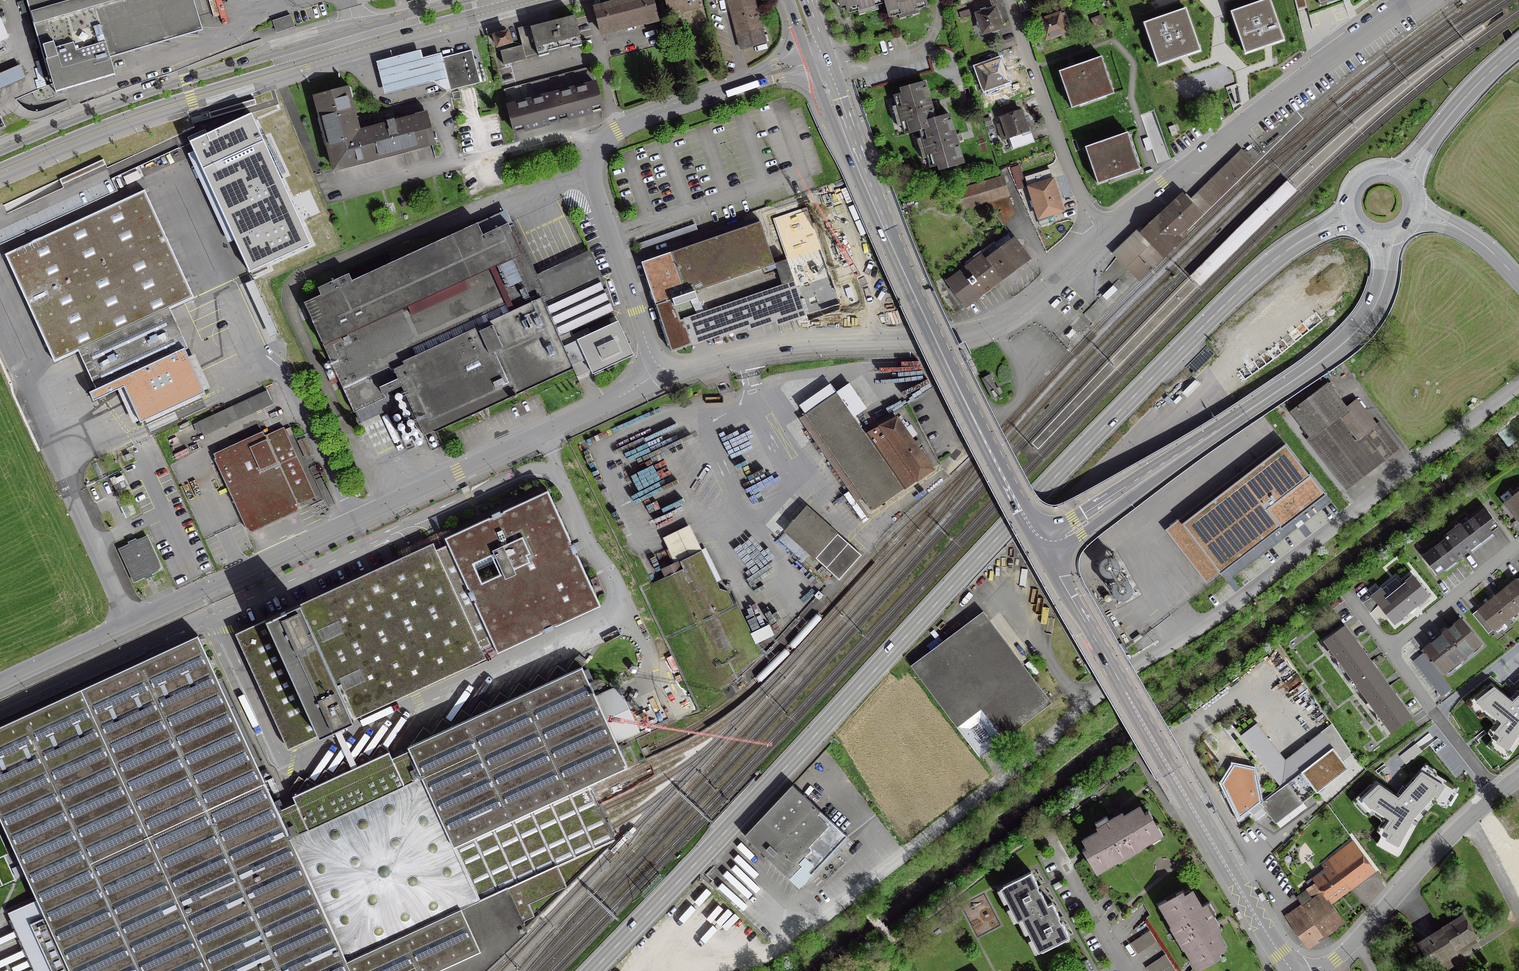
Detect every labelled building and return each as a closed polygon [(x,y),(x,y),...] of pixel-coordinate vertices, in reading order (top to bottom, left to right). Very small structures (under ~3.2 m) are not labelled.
[(38,47),(30,49),(34,61),(42,59),(47,77),(49,76),(54,93),(114,76),(109,59),(131,52),(133,52),(160,44),(168,44),(168,41),(188,35),(197,36),(197,33),(202,31),(192,0),(25,0),(38,47)] [(613,4),(594,9),(601,35),(615,31),(614,28),(643,21),(644,22),(644,24),(656,21),(650,0),(632,0),(628,1),(627,0),(623,0),(619,1),(619,3),(614,5),(614,4),(613,4)] [(697,0),(666,0),(669,12),(688,7),(689,10),(699,7),(697,0)] [(740,49),(764,43),(753,0),(727,0),(740,49)] [(838,6),(841,8),(845,6),(847,13),(885,3),(884,0),(836,0),(838,6)] [(885,3),(889,17),(926,7),(924,0),(884,0),(885,3)] [(1230,12),(1245,55),(1268,47),(1285,41),(1271,0),(1264,0),(1230,12)] [(1186,8),(1142,22),(1158,68),(1186,58),(1201,52),(1186,8)] [(980,14),(976,15),(982,33),(1000,28),(994,9),(985,12),(985,9),(979,10),(980,14)] [(958,13),(960,19),(971,16),(969,10),(958,13)] [(1063,13),(1051,18),(1039,22),(1045,40),(1047,39),(1049,40),(1054,38),(1055,36),(1064,33),(1061,23),(1066,21),(1063,13)] [(289,16),(270,22),(273,34),(292,27),(289,16)] [(525,60),(524,57),(580,43),(573,17),(517,31),(521,46),(499,51),(503,66),(525,60)] [(510,42),(506,32),(493,37),(496,47),(510,42)] [(704,41),(704,49),(712,50),(713,41),(704,41)] [(447,91),(439,59),(438,54),(420,59),(418,50),(375,61),(384,93),(433,81),(447,91)] [(439,59),(447,91),(479,83),(471,51),(439,59)] [(1099,58),(1059,72),(1071,107),(1112,93),(1099,58)] [(999,62),(977,69),(984,89),(996,85),(997,88),(1005,85),(1004,82),(1005,82),(1003,75),(1006,74),(1003,65),(1000,66),(999,62)] [(0,73),(0,90),(25,79),(19,65),(0,73)] [(590,68),(503,91),(507,107),(550,96),(594,84),(590,68)] [(904,134),(919,130),(936,125),(934,120),(933,115),(932,110),(933,110),(930,103),(929,103),(924,83),(906,88),(907,93),(894,97),(904,134)] [(601,110),(594,84),(550,96),(557,121),(568,118),(568,115),(589,109),(590,113),(601,110)] [(357,133),(345,88),(314,96),(334,169),(364,161),(357,133)] [(460,99),(458,92),(451,93),(452,100),(460,99)] [(546,124),(557,121),(550,96),(507,107),(513,133),(525,130),(524,126),(545,120),(546,124)] [(1002,123),(996,125),(1001,140),(1007,138),(1011,149),(1033,142),(1028,128),(1026,129),(1020,111),(1000,118),(1002,123)] [(385,126),(357,133),(364,161),(430,143),(427,131),(430,130),(425,112),(393,120),(386,122),(386,124),(385,126)] [(189,141),(202,169),(264,141),(251,113),(189,141)] [(955,135),(954,135),(949,115),(934,120),(936,125),(919,130),(929,167),(943,163),(944,168),(962,163),(956,143),(957,142),(955,135)] [(1127,133),(1084,148),(1097,185),(1139,170),(1127,133)] [(311,244),(264,141),(202,169),(249,272),(311,244)] [(1020,175),(1018,166),(1011,168),(1013,178),(1021,175),(1020,175)] [(1049,170),(1025,178),(1038,219),(1040,226),(1053,221),(1051,214),(1061,211),(1049,170)] [(952,185),(954,192),(953,192),(958,210),(988,201),(994,209),(991,211),(1000,224),(1015,213),(1005,201),(1004,196),(1007,195),(1002,178),(999,178),(997,171),(952,185)] [(0,248),(0,250),(47,351),(199,281),(185,254),(179,258),(143,182),(0,248)] [(1182,227),(1196,214),(1185,202),(1181,199),(1171,209),(1158,220),(1130,246),(1147,264),(1161,251),(1163,253),(1177,240),(1177,239),(1185,231),(1182,227)] [(402,389),(422,433),(423,436),(433,431),(434,432),(509,397),(510,399),(516,396),(515,395),(572,368),(571,365),(585,359),(588,366),(592,373),(632,355),(617,321),(586,335),(584,330),(571,336),(569,332),(613,312),(598,280),(600,279),(590,257),(534,283),(514,239),(518,237),(515,229),(514,230),(508,218),(499,222),(501,226),(482,235),(476,223),(351,281),(347,274),(317,288),(320,295),(302,303),(329,360),(321,364),(329,381),(337,378),(353,413),(385,398),(383,394),(400,386),(402,389)] [(759,222),(641,263),(671,351),(746,328),(747,331),(774,321),(776,326),(805,316),(786,260),(773,264),(759,222)] [(677,236),(675,231),(637,244),(639,249),(677,236)] [(1032,261),(1015,238),(989,257),(986,259),(1003,282),(1032,261)] [(985,252),(945,281),(965,309),(1003,282),(986,259),(989,257),(985,252)] [(184,405),(183,402),(203,393),(184,350),(187,348),(169,309),(77,351),(95,391),(119,380),(139,422),(160,413),(161,416),(184,405)] [(1310,437),(1308,439),(1346,488),(1383,460),(1398,448),(1378,423),(1372,428),(1353,404),(1345,410),(1326,385),(1323,381),(1320,384),(1315,387),(1318,391),(1291,412),(1310,437)] [(265,391),(196,422),(201,433),(270,401),(265,391)] [(835,393),(804,414),(871,511),(932,469),(910,438),(915,434),(910,426),(904,430),(896,418),(867,438),(835,393)] [(282,428),(213,459),(245,529),(315,497),(282,428)] [(1283,442),(1166,532),(1207,585),(1324,495),(1283,442)] [(117,483),(113,485),(115,491),(126,486),(121,475),(115,478),(117,483)] [(1504,503),(1518,520),(1518,490),(1517,488),(1512,492),(1514,495),(1504,503)] [(432,543),(234,634),(287,749),(332,728),(336,737),(349,766),(350,767),(354,762),(341,734),(337,726),(485,658),(482,652),(493,646),(496,653),(541,632),(541,631),(543,630),(544,632),(553,629),(552,626),(554,625),(555,626),(599,606),(576,555),(575,555),(574,552),(576,551),(572,543),(570,544),(569,541),(570,541),(547,490),(502,511),(502,512),(499,513),(498,511),(490,515),(491,517),(489,518),(488,517),(443,538),(446,544),(441,547),(435,550),(432,543)] [(135,514),(130,503),(124,505),(129,516),(135,514)] [(1422,556),(1436,575),(1498,527),(1484,508),(1461,526),(1460,524),(1444,536),(1445,538),(1422,556)] [(803,511),(784,531),(838,580),(860,555),(847,543),(833,558),(829,554),(839,543),(803,511)] [(702,549),(691,526),(665,537),(676,561),(702,549)] [(118,550),(133,582),(161,569),(146,537),(118,550)] [(677,562),(674,563),(660,570),(660,571),(663,577),(681,569),(678,563),(677,562)] [(1395,578),(1372,597),(1392,623),(1427,594),(1412,576),(1401,586),(1395,578)] [(1516,607),(1518,609),(1518,608),(1518,577),(1507,588),(1494,598),(1488,603),(1472,615),(1489,635),(1500,628),(1498,625),(1511,615),(1509,613),(1516,607)] [(1051,703),(982,612),(910,667),(978,757),(1051,703)] [(1443,635),(1442,633),(1420,651),(1422,654),(1439,675),(1443,672),(1479,643),(1460,619),(1446,630),(1447,632),(1443,635)] [(1343,626),(1324,640),(1390,731),(1409,717),(1397,699),(1373,667),(1358,647),(1343,626)] [(1139,634),(1131,640),(1133,643),(1141,637),(1139,634)] [(196,635),(0,725),(0,820),(36,899),(7,913),(33,970),(483,970),(526,931),(524,927),(614,840),(588,783),(626,766),(615,743),(639,733),(617,686),(594,696),(581,667),(584,663),(575,657),(564,672),(556,666),(545,681),(537,675),(526,689),(518,683),(507,698),(499,692),(488,707),(479,701),(469,716),(460,710),(450,724),(441,718),(431,733),(422,727),(408,747),(409,749),(401,753),(391,758),(388,751),(378,744),(368,759),(360,753),(354,762),(350,767),(349,766),(342,761),(332,775),(324,769),(314,784),(306,778),(296,792),(290,794),(294,802),(276,810),(196,635)] [(1450,689),(1439,675),(1422,654),(1412,662),(1440,697),(1450,689)] [(1518,734),(1518,697),(1512,703),(1494,688),(1478,701),(1503,723),(1495,733),(1501,737),(1497,742),(1508,750),(1518,734)] [(1422,751),(1416,744),(1400,756),(1406,763),(1422,751)] [(1286,814),(1287,814),(1347,768),(1332,748),(1260,804),(1267,813),(1275,823),(1286,814)] [(1259,802),(1253,771),(1234,766),(1223,784),(1240,816),(1259,802)] [(1387,840),(1398,846),(1416,819),(1434,796),(1437,798),(1444,787),(1421,773),(1398,799),(1379,786),(1363,800),(1390,821),(1384,831),(1390,834),(1387,840)] [(792,786),(744,836),(798,887),(846,837),(792,786)] [(1087,855),(1088,856),(1095,868),(1107,862),(1107,863),(1146,840),(1146,839),(1157,832),(1149,819),(1146,821),(1139,807),(1122,816),(1120,813),(1117,815),(1114,817),(1097,827),(1099,830),(1082,840),(1086,847),(1090,853),(1087,855)] [(1322,866),(1327,873),(1315,882),(1329,902),(1373,869),(1354,845),(1352,841),(1322,866)] [(1287,850),(1292,856),(1298,850),(1293,844),(1287,850)] [(1051,903),(1047,905),(1040,891),(1038,892),(1037,889),(1036,887),(1037,886),(1030,872),(1003,886),(1020,919),(1025,917),(1042,951),(1069,937),(1061,922),(1059,923),(1058,921),(1057,918),(1059,917),(1051,903)] [(1298,916),(1294,910),(1285,917),(1305,946),(1316,939),(1316,940),(1323,936),(1323,935),(1343,921),(1329,902),(1315,882),(1314,882),(1311,878),(1306,882),(1309,887),(1306,889),(1312,897),(1320,892),(1322,894),(1312,901),(1315,905),(1298,916)] [(1191,955),(1192,955),(1199,966),(1212,958),(1211,955),(1224,947),(1215,931),(1218,929),(1204,905),(1201,907),(1191,891),(1178,899),(1176,896),(1163,904),(1169,915),(1168,916),(1191,955)] [(1420,942),(1433,964),(1438,970),(1441,970),(1448,966),(1443,958),(1455,951),(1453,948),(1472,937),(1461,918),(1420,942)] [(1156,941),(1149,932),(1130,945),(1137,954),(1156,941)] [(1164,957),(1146,969),(1148,970),(1174,970),(1164,957)]
